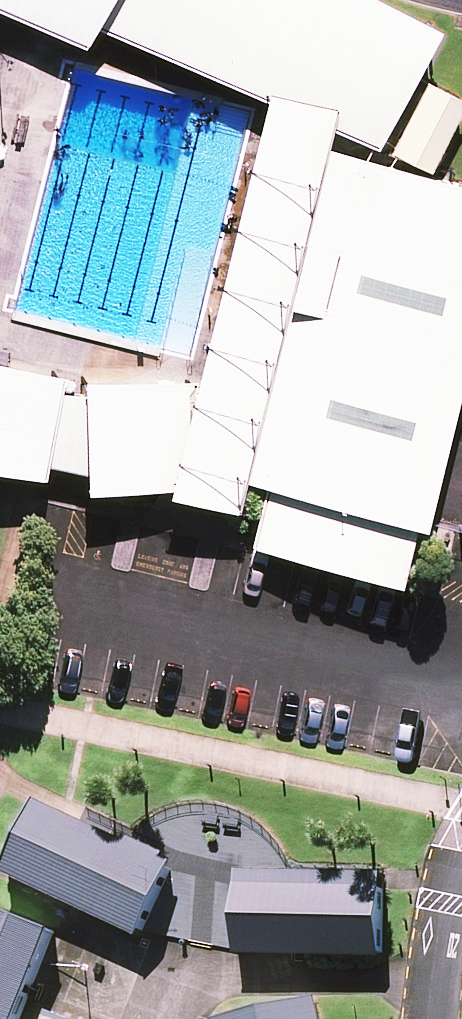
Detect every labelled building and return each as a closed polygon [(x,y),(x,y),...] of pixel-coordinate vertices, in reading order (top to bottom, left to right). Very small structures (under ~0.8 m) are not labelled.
[(88,47),(95,26),(104,0),(0,0),(0,9),(88,47)] [(377,0),(104,0),(95,26),(255,96),(267,92),(335,109),(331,129),(379,150),(441,32),(377,0)] [(327,149),(331,129),(335,109),(267,92),(193,382),(169,495),(235,510),(245,483),(270,485),(258,546),(403,585),(424,527),(461,369),(461,183),(327,149)] [(0,363),(0,471),(43,476),(64,379),(0,363)] [(193,382),(85,384),(88,496),(169,495),(193,382)] [(182,865),(44,802),(9,875),(146,937),(182,865)] [(387,873),(243,872),(240,961),(389,960),(387,873)] [(0,914),(0,1018),(28,1018),(58,938),(0,914)] [(326,1006),(263,1018),(328,1018),(326,1006)]
